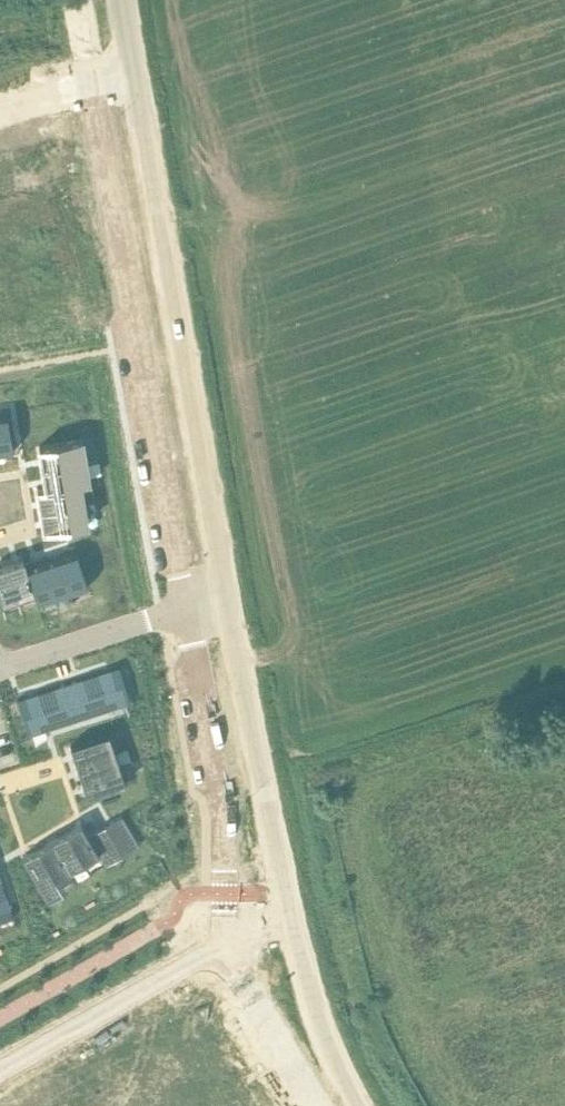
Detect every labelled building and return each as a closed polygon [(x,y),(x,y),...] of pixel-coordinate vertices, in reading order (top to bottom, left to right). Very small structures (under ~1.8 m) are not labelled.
[(0,411),(0,450),(9,449),(9,450),(13,449),(7,410),(0,411)] [(83,437),(40,445),(43,465),(86,458),(83,437)] [(86,458),(43,465),(46,485),(47,486),(81,480),(90,479),(86,458)] [(46,485),(38,487),(41,507),(85,500),(81,480),(47,486),(46,485)] [(85,500),(41,507),(45,528),(88,521),(85,500)] [(75,547),(58,552),(59,555),(70,589),(83,585),(84,586),(88,585),(75,547)] [(44,560),(43,560),(55,594),(70,589),(59,555),(44,560)] [(24,556),(7,561),(18,595),(34,590),(25,563),(26,563),(24,556)] [(26,563),(25,563),(34,590),(37,600),(55,594),(43,560),(44,560),(43,557),(26,563)] [(0,563),(0,596),(2,600),(18,595),(7,561),(0,563)] [(118,664),(76,678),(82,696),(124,682),(118,664)] [(76,678),(59,683),(65,701),(71,719),(88,714),(82,696),(76,678)] [(124,682),(82,696),(88,714),(130,700),(124,682)] [(59,683),(16,697),(22,715),(65,701),(59,683)] [(65,701),(22,715),(28,733),(71,719),(65,701)] [(109,729),(70,742),(76,759),(114,747),(109,729)] [(114,747),(76,759),(81,776),(120,763),(114,747)] [(120,763),(81,776),(87,793),(125,780),(120,763)] [(88,832),(98,851),(105,863),(139,842),(122,812),(104,823),(88,832)] [(81,820),(66,828),(84,859),(98,851),(88,832),(81,820)] [(66,828),(52,837),(70,867),(84,859),(66,828)] [(52,837),(38,845),(56,876),(70,867),(52,837)] [(38,845),(23,854),(47,896),(63,887),(62,887),(56,876),(38,845)] [(13,915),(0,875),(0,919),(13,915)] [(188,999),(158,1016),(160,1021),(161,1020),(188,1067),(210,1054),(190,1021),(198,1016),(188,999)] [(160,1021),(140,1033),(166,1079),(188,1067),(161,1020),(160,1021)] [(210,1086),(202,1090),(209,1102),(216,1098),(210,1086)]
